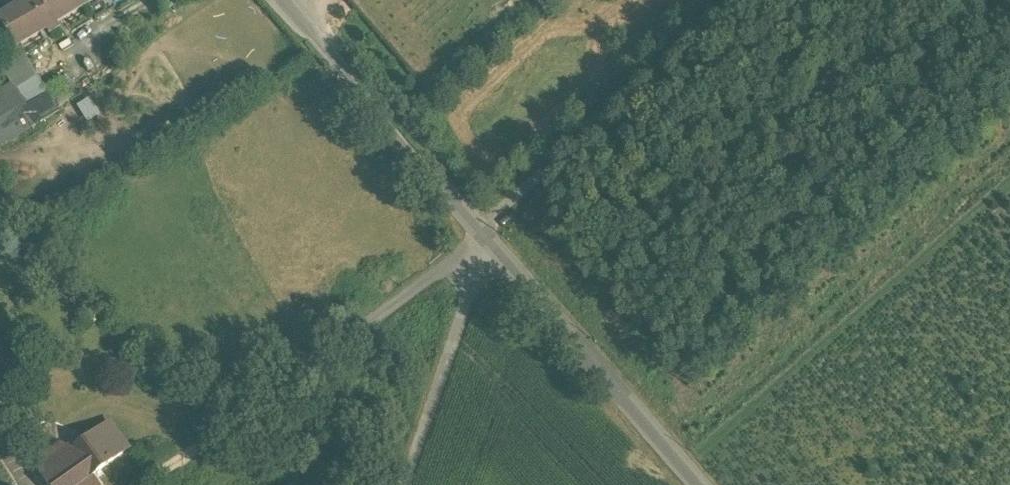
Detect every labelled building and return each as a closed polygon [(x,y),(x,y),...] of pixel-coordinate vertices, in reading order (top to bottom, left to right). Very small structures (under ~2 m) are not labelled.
[(0,19),(0,30),(11,48),(13,51),(43,32),(46,37),(56,31),(53,26),(83,7),(79,0),(29,0),(0,19)] [(0,71),(0,78),(8,91),(12,98),(34,84),(19,59),(0,71)] [(0,96),(0,153),(56,118),(34,84),(12,98),(8,91),(0,96)] [(106,467),(123,454),(114,442),(108,446),(100,435),(89,443),(106,467)] [(79,450),(79,451),(70,458),(75,465),(63,473),(72,484),(80,484),(106,467),(89,443),(79,450)] [(75,465),(70,458),(39,480),(42,484),(46,484),(63,473),(75,465)] [(46,484),(72,484),(63,473),(46,484)]
